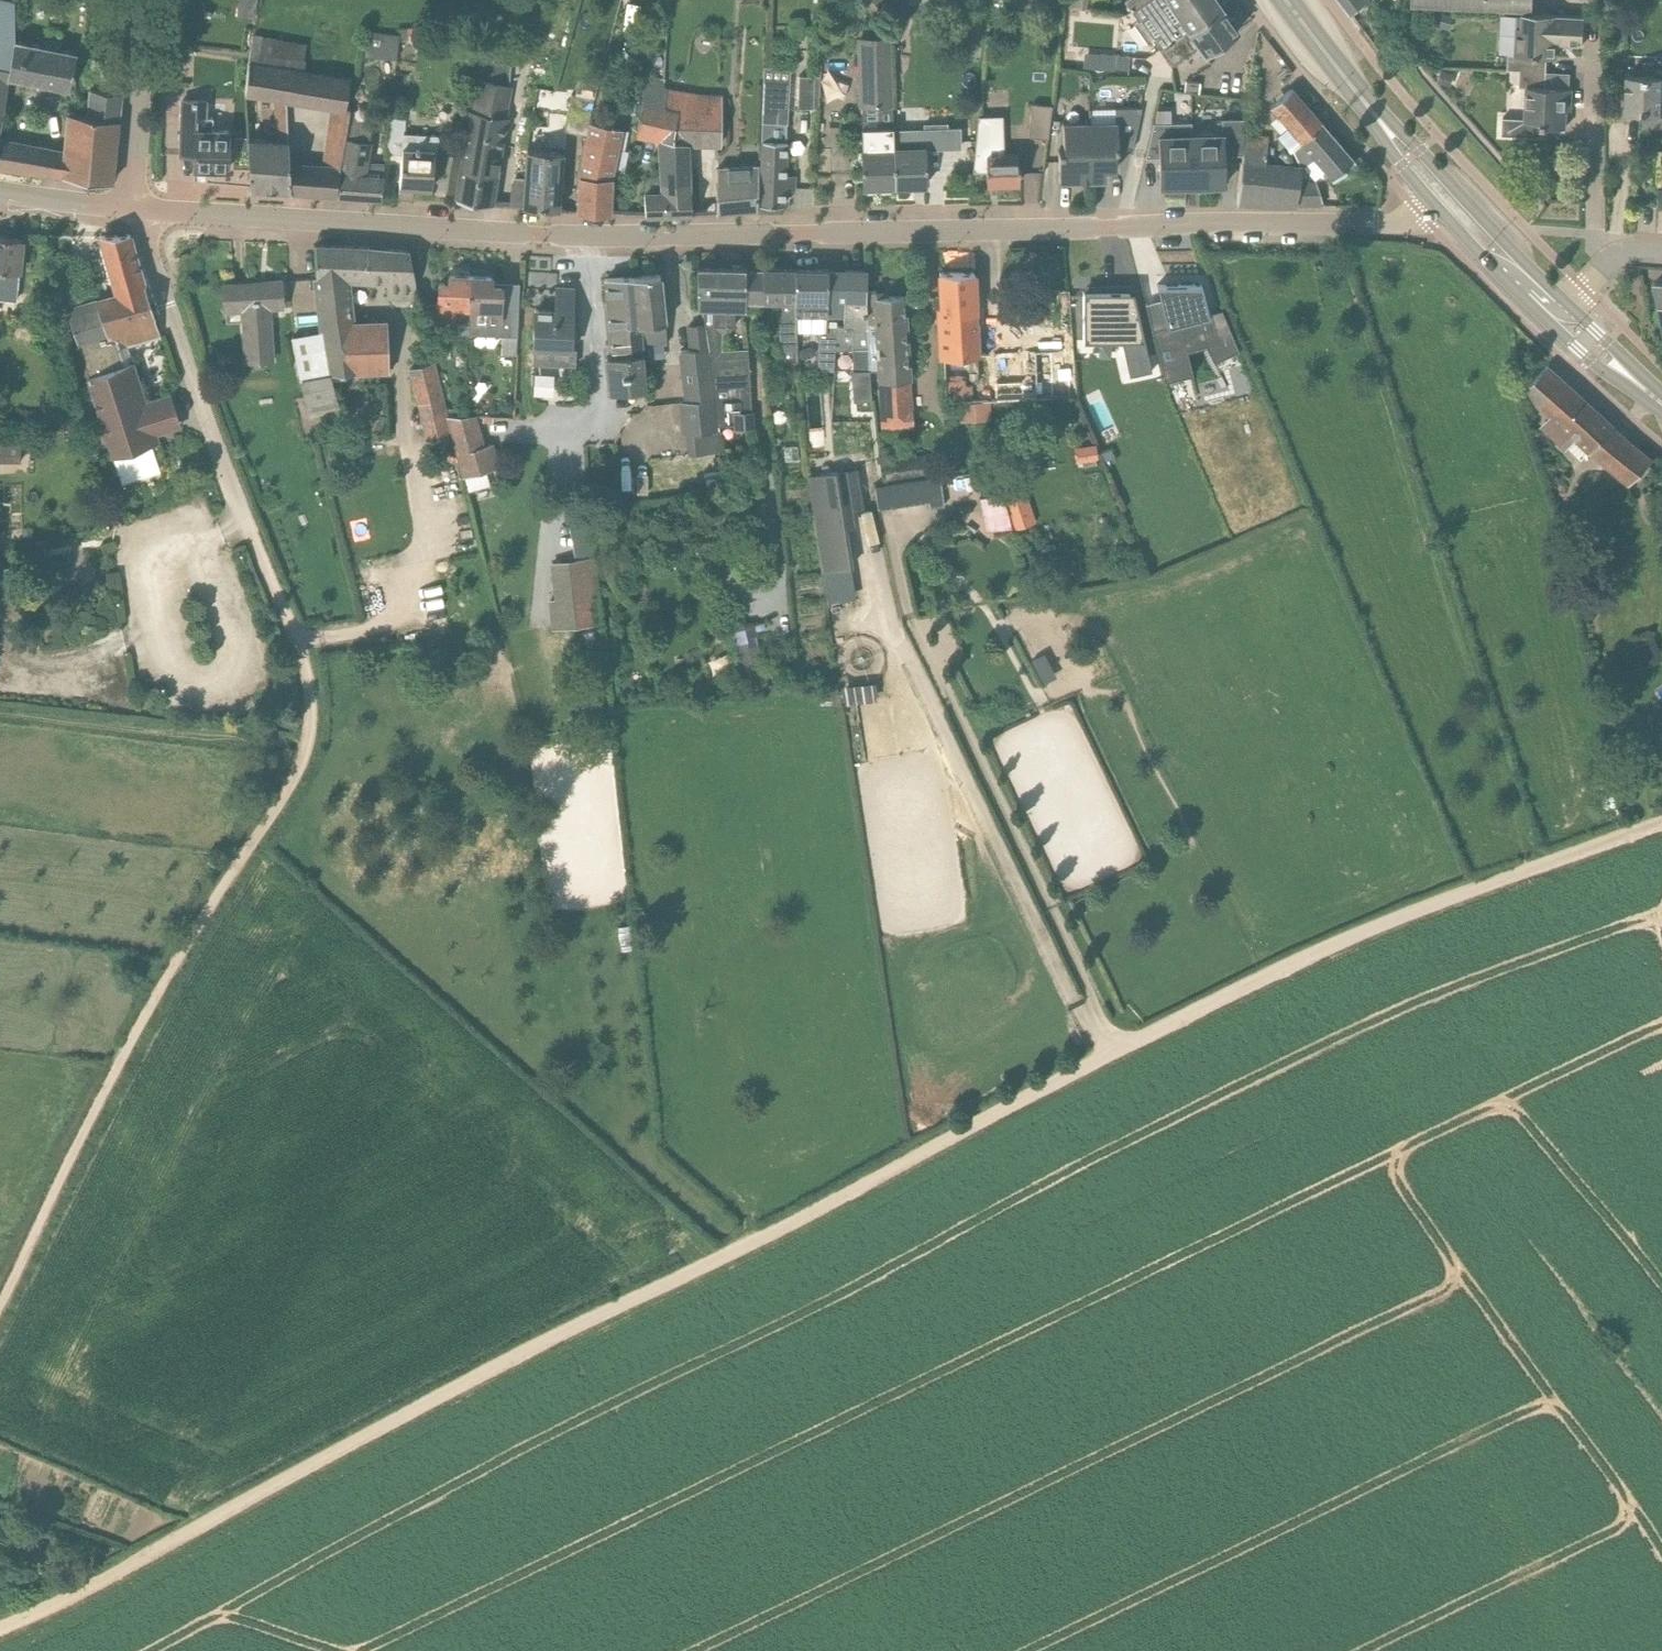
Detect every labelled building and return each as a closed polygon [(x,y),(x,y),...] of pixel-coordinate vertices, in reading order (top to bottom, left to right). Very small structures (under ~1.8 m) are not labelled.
[(256,0),(239,0),(238,20),(255,21),(256,0)] [(1043,0),(1025,0),(1024,7),(1043,8),(1043,0)] [(1069,6),(1087,9),(1088,0),(1070,0),(1069,6)] [(1149,0),(1126,0),(1125,1),(1132,11),(1149,0)] [(1132,11),(1138,20),(1134,23),(1148,43),(1182,20),(1187,28),(1221,5),(1220,5),(1217,0),(1149,0),(1132,11)] [(1352,13),(1368,0),(1341,0),(1352,13)] [(1532,13),(1533,0),(1412,0),(1411,7),(1532,13)] [(8,77),(15,41),(14,6),(0,3),(0,128),(8,77)] [(1204,55),(1238,30),(1239,31),(1239,30),(1239,29),(1238,30),(1236,27),(1237,23),(1233,17),(1229,17),(1222,7),(1221,5),(1187,28),(1159,48),(1171,66),(1198,47),(1204,55)] [(1453,17),(1440,14),(1437,27),(1449,30),(1453,17)] [(1585,16),(1525,14),(1524,27),(1516,27),(1515,56),(1508,56),(1507,70),(1520,71),(1546,72),(1547,57),(1556,58),(1557,40),(1565,40),(1565,44),(1583,45),(1585,16)] [(363,51),(397,54),(399,35),(365,32),(363,51)] [(42,46),(15,41),(8,77),(69,89),(77,53),(60,50),(61,43),(43,39),(42,46)] [(892,130),(892,105),(892,80),(890,40),(861,41),(863,105),(879,105),(879,130),(864,130),(863,182),(862,187),(875,187),(880,187),(880,189),(890,189),(890,186),(894,186),(894,150),(893,150),(892,130)] [(479,79),(478,79),(456,200),(492,205),(507,117),(505,117),(511,86),(510,86),(511,65),(493,61),(495,50),(487,48),(479,79)] [(473,65),(478,62),(480,56),(478,51),(472,49),(466,52),(464,57),(467,63),(473,65)] [(1115,71),(1115,69),(1116,55),(1102,55),(1101,70),(1115,71)] [(1129,56),(1116,55),(1115,69),(1128,70),(1129,56)] [(307,192),(336,195),(354,106),(346,105),(350,80),(305,71),(251,61),(247,93),(274,98),(275,139),(251,137),(251,138),(251,152),(250,186),(250,188),(307,192)] [(1546,87),(1546,72),(1520,71),(1519,87),(1527,88),(1525,136),(1542,137),(1543,127),(1565,128),(1567,103),(1571,103),(1572,89),(1546,87)] [(1657,71),(1657,78),(1628,76),(1627,110),(1643,111),(1643,126),(1657,126),(1661,126),(1661,71),(1657,71)] [(1453,74),(1442,72),(1438,86),(1449,88),(1453,74)] [(665,78),(648,75),(638,136),(660,139),(672,142),(678,113),(663,109),(666,92),(661,90),(661,86),(663,86),(665,78)] [(820,77),(800,76),(798,108),(819,109),(820,77)] [(788,142),(787,142),(776,141),(777,124),(788,124),(790,83),(764,81),(759,205),(783,206),(784,189),(795,189),(795,187),(794,187),(794,175),(787,175),(788,142)] [(596,107),(611,110),(616,90),(602,86),(596,107)] [(663,109),(678,113),(672,142),(687,146),(704,146),(720,147),(721,103),(721,94),(694,92),(663,86),(661,86),(661,90),(666,92),(663,109)] [(586,135),(596,91),(577,88),(576,95),(572,95),(565,131),(586,135)] [(1322,123),(1292,88),(1272,103),(1292,128),(1283,135),(1281,137),(1293,151),(1301,142),(1322,123)] [(63,176),(85,179),(112,183),(121,94),(91,90),(88,116),(69,114),(63,176)] [(195,169),(228,170),(229,131),(213,131),(213,119),(207,118),(207,101),(182,101),(181,156),(195,156),(195,169)] [(1048,139),(1051,117),(1052,105),(1033,103),(1029,136),(1048,139)] [(1105,181),(1105,170),(1116,170),(1116,149),(1133,149),(1142,108),(1115,109),(1116,123),(1091,124),(1090,109),(1092,181),(1105,181)] [(1059,182),(1092,181),(1090,109),(1089,109),(1089,124),(1063,125),(1064,151),(1058,151),(1059,182)] [(402,154),(398,199),(413,200),(414,187),(431,188),(434,155),(438,155),(439,136),(405,133),(406,114),(392,114),(389,154),(402,154)] [(1223,135),(1191,136),(1192,186),(1225,185),(1225,156),(1243,155),(1245,135),(1244,135),(1245,120),(1222,120),(1223,135)] [(579,176),(578,211),(609,213),(611,177),(621,130),(590,123),(579,176)] [(1159,187),(1192,186),(1191,136),(1191,123),(1153,124),(1145,157),(1145,158),(1159,157),(1159,187)] [(1293,151),(1304,166),(1314,158),(1318,163),(1332,179),(1354,160),(1322,123),(1301,142),(1293,151)] [(987,184),(1019,183),(1018,156),(1005,156),(1004,130),(977,132),(975,157),(973,172),(986,171),(987,184)] [(1264,137),(1245,135),(1243,155),(1238,202),(1259,203),(1277,204),(1281,166),(1261,165),(1264,137)] [(237,152),(251,152),(251,138),(237,138),(237,152)] [(349,139),(348,142),(338,194),(381,198),(383,177),(384,163),(367,161),(369,143),(368,142),(349,139)] [(690,213),(687,146),(672,142),(660,139),(661,189),(646,189),(645,215),(690,213)] [(48,151),(0,144),(0,167),(45,173),(48,151)] [(926,186),(926,180),(924,149),(910,149),(894,150),(894,186),(899,186),(899,188),(909,188),(909,186),(913,186),(926,186)] [(523,207),(559,210),(563,154),(527,152),(523,207)] [(1299,182),(1302,167),(1281,166),(1277,204),(1296,205),(1300,182),(1299,182)] [(717,171),(716,211),(757,208),(756,168),(717,171)] [(1296,205),(1323,206),(1323,204),(1315,183),(1300,182),(1296,205)] [(127,346),(160,336),(155,317),(154,317),(130,235),(98,236),(115,294),(96,298),(96,299),(66,307),(78,345),(88,376),(87,377),(112,457),(160,442),(157,434),(175,429),(164,397),(146,403),(127,346)] [(15,301),(22,240),(0,237),(0,300),(15,301)] [(388,299),(390,299),(392,304),(396,307),(406,307),(410,304),(412,300),(416,300),(416,288),(409,252),(369,248),(315,245),(314,270),(322,330),(331,373),(357,372),(357,374),(391,372),(388,319),(356,319),(351,281),(382,282),(382,284),(387,284),(388,299)] [(703,309),(705,323),(709,346),(711,346),(726,435),(731,435),(739,427),(743,427),(752,418),(749,349),(723,350),(723,334),(727,334),(735,326),(735,311),(746,311),(746,302),(764,302),(763,269),(697,268),(697,309),(703,309)] [(763,269),(764,302),(765,320),(779,321),(781,361),(783,361),(784,374),(797,373),(797,333),(796,312),(798,312),(798,270),(763,269)] [(828,270),(798,270),(798,312),(796,312),(797,333),(820,334),(820,326),(827,326),(827,312),(828,270)] [(851,350),(852,371),(868,372),(866,318),(867,290),(867,272),(844,271),(843,327),(838,326),(837,327),(835,350),(851,350)] [(933,307),(936,359),(977,357),(974,273),(934,273),(936,307),(933,307)] [(660,275),(635,277),(642,346),(642,345),(670,343),(660,275)] [(469,321),(471,277),(449,276),(449,284),(439,284),(437,315),(424,314),(426,332),(468,334),(469,321)] [(499,336),(503,336),(517,336),(518,310),(501,309),(502,286),(492,286),(492,278),(471,277),(469,321),(500,323),(499,336)] [(642,346),(635,277),(606,278),(614,357),(607,358),(610,393),(646,390),(642,345),(642,346)] [(224,285),(225,303),(225,312),(243,311),(246,363),(273,361),(270,309),(283,309),(281,281),(224,285)] [(1200,281),(1156,282),(1166,323),(1151,327),(1165,380),(1194,373),(1185,341),(1214,334),(1200,281)] [(1153,359),(1132,284),(1102,286),(1102,291),(1083,292),(1085,341),(1123,339),(1130,360),(1153,359)] [(556,312),(535,311),(533,363),(575,365),(576,350),(571,349),(574,290),(557,289),(556,312)] [(908,379),(903,297),(876,297),(876,290),(867,290),(866,318),(868,372),(879,371),(882,429),(910,428),(908,379)] [(709,346),(705,323),(688,325),(690,349),(709,346)] [(834,366),(836,350),(835,350),(836,327),(827,326),(820,326),(820,334),(818,366),(834,366)] [(339,406),(331,373),(322,330),(291,337),(300,380),(309,413),(331,408),(339,406)] [(517,336),(503,336),(502,355),(517,355),(517,336)] [(690,349),(681,350),(686,401),(679,401),(682,433),(718,428),(719,435),(726,435),(711,346),(709,346),(690,349)] [(1002,401),(1077,398),(1076,364),(1074,350),(991,353),(994,401),(1002,401)] [(452,435),(447,416),(435,363),(409,369),(427,441),(451,435),(452,435)] [(1552,417),(1545,425),(1542,428),(1565,451),(1577,439),(1630,486),(1651,461),(1627,440),(1547,366),(1527,387),(1536,401),(1552,417)] [(869,400),(869,379),(851,379),(852,402),(869,400)] [(984,421),(983,402),(964,402),(964,421),(984,421)] [(477,416),(447,416),(452,435),(451,435),(463,477),(500,467),(493,443),(485,445),(477,416)] [(719,435),(718,428),(682,433),(680,433),(684,468),(723,463),(721,451),(719,435)] [(21,461),(21,441),(0,441),(0,462),(21,461)] [(1077,462),(1098,460),(1096,443),(1075,445),(1077,462)] [(1102,453),(1106,462),(1116,458),(1111,449),(1102,453)] [(883,461),(886,483),(928,476),(925,456),(883,461)] [(812,479),(825,570),(850,567),(837,476),(812,479)] [(930,501),(926,478),(889,484),(893,507),(930,501)] [(987,534),(1013,530),(1009,513),(1003,496),(980,500),(987,534)] [(576,554),(593,553),(591,522),(574,523),(576,554)] [(553,631),(599,627),(594,563),(555,566),(558,604),(551,604),(553,631)] [(743,625),(729,628),(744,696),(766,691),(764,680),(765,679),(758,644),(748,647),(743,625)] [(1654,638),(1633,646),(1641,669),(1661,661),(1661,659),(1654,638)] [(766,684),(767,693),(788,691),(787,682),(766,684)]
